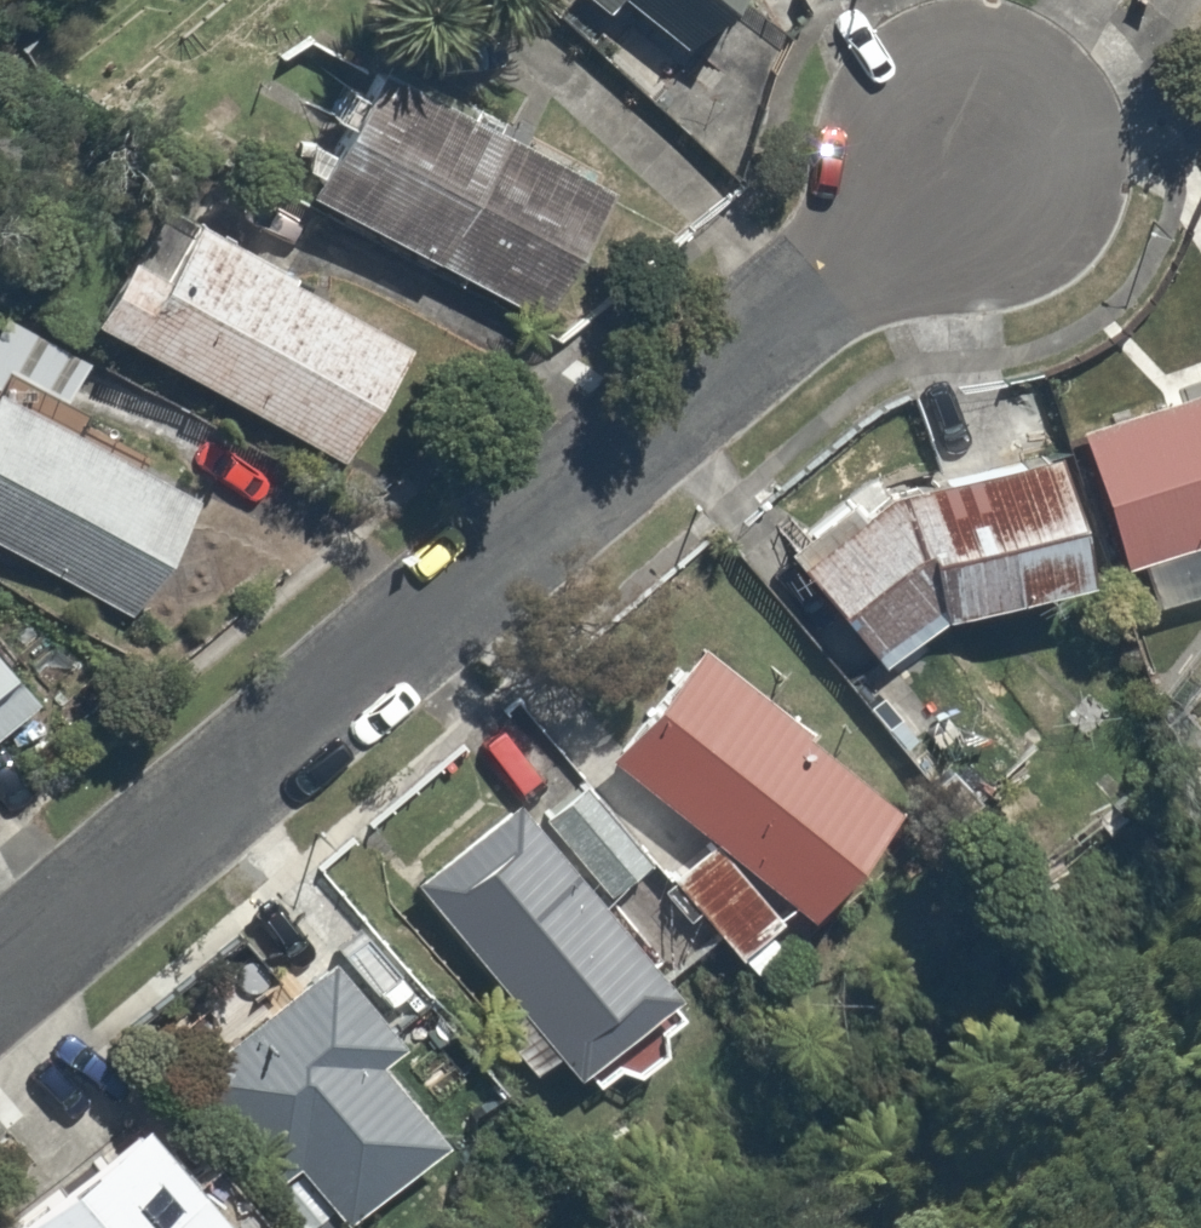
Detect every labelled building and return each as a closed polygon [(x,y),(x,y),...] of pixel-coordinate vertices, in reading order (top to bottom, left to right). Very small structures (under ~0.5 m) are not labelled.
[(545,18),(560,0),(524,0),(545,18)] [(680,42),(716,0),(630,0),(680,42)] [(369,58),(301,192),(539,312),(606,177),(369,58)] [(308,247),(201,188),(162,259),(121,236),(78,313),(341,458),(407,339),(293,276),(308,247)] [(54,421),(90,358),(0,307),(0,390),(54,421)] [(1079,424),(1128,566),(1200,540),(1200,381),(1079,424)] [(0,390),(0,545),(112,609),(179,492),(54,421),(0,390)] [(795,555),(875,651),(930,619),(1080,584),(1046,436),(895,470),(795,555)] [(703,640),(609,748),(801,913),(894,805),(703,640)] [(44,704),(0,648),(0,738),(44,704)] [(577,772),(527,816),(608,908),(658,864),(577,772)] [(505,790),(406,877),(570,1065),(669,978),(608,908),(527,816),(505,790)] [(789,922),(705,838),(668,875),(752,959),(789,922)] [(445,1149),(368,1050),(402,1023),(341,946),(188,1067),(268,1169),(292,1151),(349,1224),(445,1149)] [(6,1227),(233,1227),(189,1177),(146,1214),(94,1153),(6,1227)]
